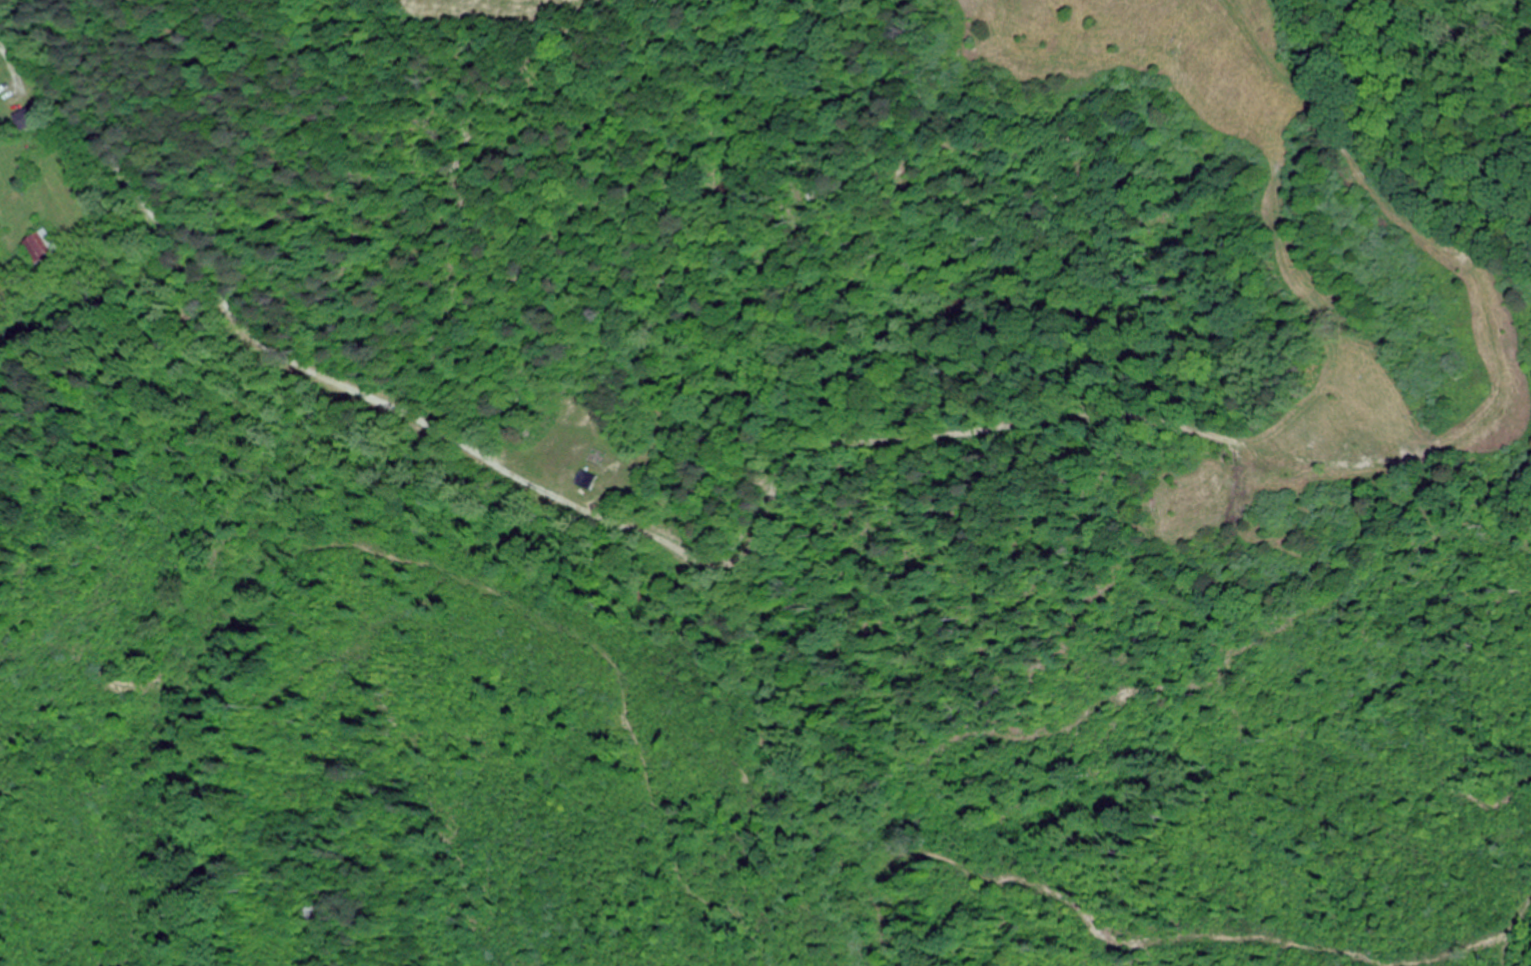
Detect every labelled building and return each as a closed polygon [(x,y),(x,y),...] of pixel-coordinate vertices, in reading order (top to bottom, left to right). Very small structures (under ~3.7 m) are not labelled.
[(37,267),(60,249),(44,228),(21,245),(37,267)] [(9,305),(9,287),(0,287),(0,305),(9,305)]
